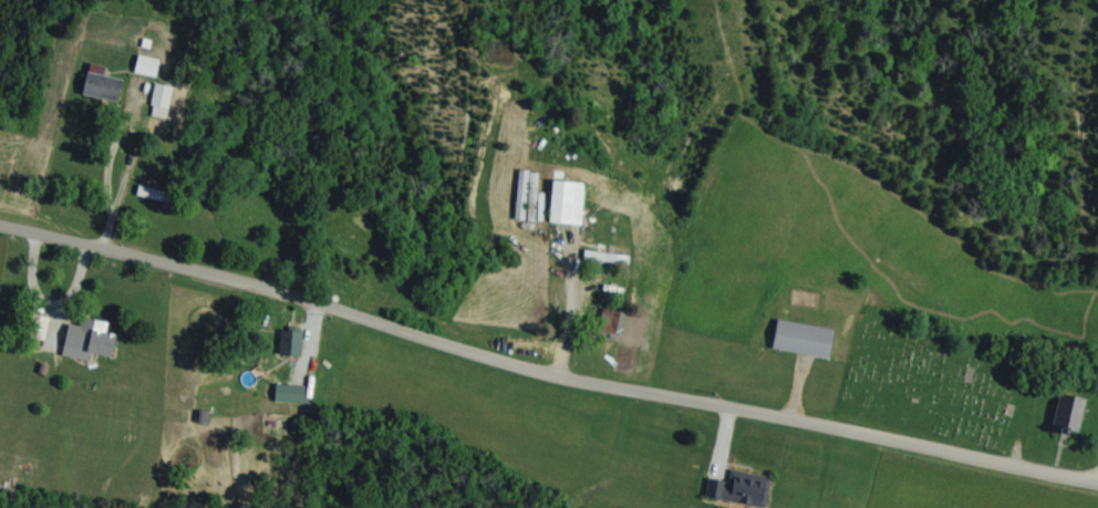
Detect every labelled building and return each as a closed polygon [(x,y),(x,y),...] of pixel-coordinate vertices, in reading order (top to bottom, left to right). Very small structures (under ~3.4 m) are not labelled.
[(160,58),(138,55),(135,73),(157,77),(160,58)] [(84,95),(119,102),(124,80),(102,75),(104,67),(91,64),(84,95)] [(173,87),(156,83),(149,115),(167,119),(173,87)] [(551,222),(583,226),(589,184),(557,180),(551,222)] [(599,328),(618,334),(624,313),(605,307),(599,328)] [(63,355),(89,360),(90,352),(116,357),(121,335),(106,332),(108,322),(83,317),(81,326),(70,324),(63,355)] [(775,350),(832,358),(836,328),(779,320),(775,350)] [(303,331),(282,330),(281,355),(302,356),(303,331)] [(304,403),(305,385),(277,384),(276,402),(304,403)] [(1078,428),(1085,398),(1064,393),(1057,423),(1078,428)] [(709,477),(707,499),(768,505),(771,474),(730,471),(729,479),(709,477)]
